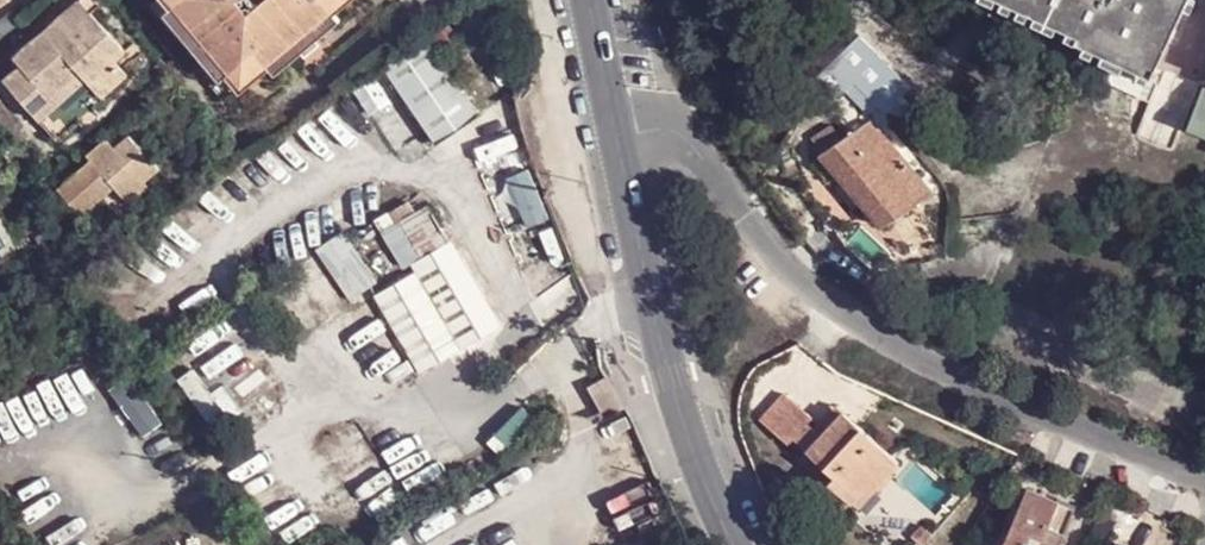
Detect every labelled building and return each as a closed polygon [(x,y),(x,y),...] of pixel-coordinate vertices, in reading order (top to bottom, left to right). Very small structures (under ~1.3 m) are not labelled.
[(92,11),(98,7),(92,0),(81,0),(72,8),(82,20),(92,11)] [(228,98),(242,86),(245,90),(270,67),(264,59),(299,28),(303,33),(337,6),(334,1),(335,0),(153,0),(148,5),(228,98)] [(1187,0),(1012,0),(1075,34),(1073,40),(1149,79),(1187,0)] [(2,85),(34,122),(83,82),(99,99),(126,77),(113,61),(126,51),(92,11),(82,20),(72,8),(12,59),(20,69),(2,85)] [(13,11),(0,20),(0,38),(22,22),(13,11)] [(264,59),(270,67),(274,72),(310,41),(303,33),(299,28),(264,59)] [(463,87),(480,76),(446,28),(431,38),(463,87)] [(863,35),(812,83),(834,105),(846,93),(869,115),(873,110),(878,107),(894,124),(914,106),(904,95),(915,87),(863,35)] [(480,115),(428,40),(385,68),(438,145),(480,115)] [(1200,83),(1181,129),(1204,138),(1204,85),(1200,83)] [(886,227),(935,192),(909,157),(889,170),(871,147),(891,133),(879,117),(830,150),(886,227)] [(889,170),(909,157),(891,133),(871,147),(889,170)] [(62,190),(85,216),(118,189),(132,205),(152,190),(147,182),(163,170),(135,139),(120,150),(113,142),(94,158),(96,162),(62,190)] [(450,241),(429,205),(418,211),(410,199),(377,219),(405,267),(450,241)] [(377,282),(343,229),(317,247),(351,298),(377,282)] [(504,325),(458,248),(376,296),(420,373),(504,325)] [(137,374),(115,385),(139,433),(161,422),(137,374)] [(796,440),(810,426),(816,420),(792,398),(765,427),(789,448),(796,440)] [(825,440),(846,415),(839,409),(818,433),(825,440)] [(810,426),(796,440),(812,456),(805,463),(833,489),(829,493),(848,512),(854,506),(857,508),(874,490),(880,496),(905,468),(846,415),(825,440),(818,433),(810,426)] [(874,490),(857,508),(863,513),(880,496),(874,490)] [(1078,511),(1031,490),(1008,544),(1062,544),(1078,511)]
